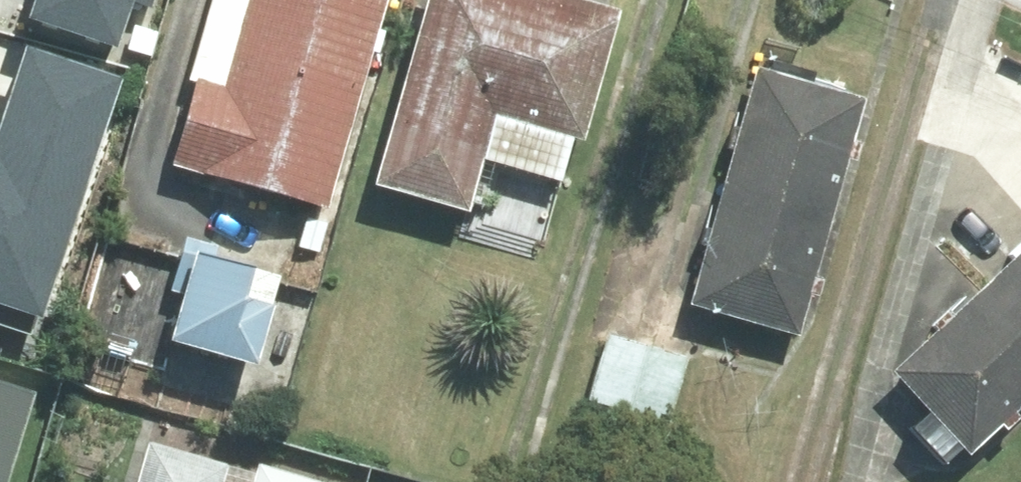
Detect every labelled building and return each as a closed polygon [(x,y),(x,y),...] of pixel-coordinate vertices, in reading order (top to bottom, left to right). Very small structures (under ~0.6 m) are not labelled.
[(27,11),(115,41),(129,0),(30,0),(27,11)] [(330,208),(396,0),(256,0),(231,80),(203,71),(175,158),(330,208)] [(480,210),(504,116),(598,139),(632,7),(604,0),(443,0),(395,188),(480,210)] [(40,310),(115,74),(26,46),(0,126),(0,297),(40,310)] [(722,189),(828,219),(861,103),(755,73),(722,189)] [(688,306),(795,336),(828,219),(722,189),(688,306)] [(290,280),(207,250),(177,333),(259,363),(290,280)] [(1020,333),(1020,257),(983,292),(1020,333)] [(968,456),(1020,406),(1020,333),(983,292),(893,376),(968,456)] [(587,403),(668,426),(688,359),(607,335),(587,403)] [(34,398),(0,387),(0,481),(9,481),(34,398)] [(146,444),(136,481),(223,481),(227,467),(146,444)] [(256,469),(252,481),(303,481),(256,469)]
